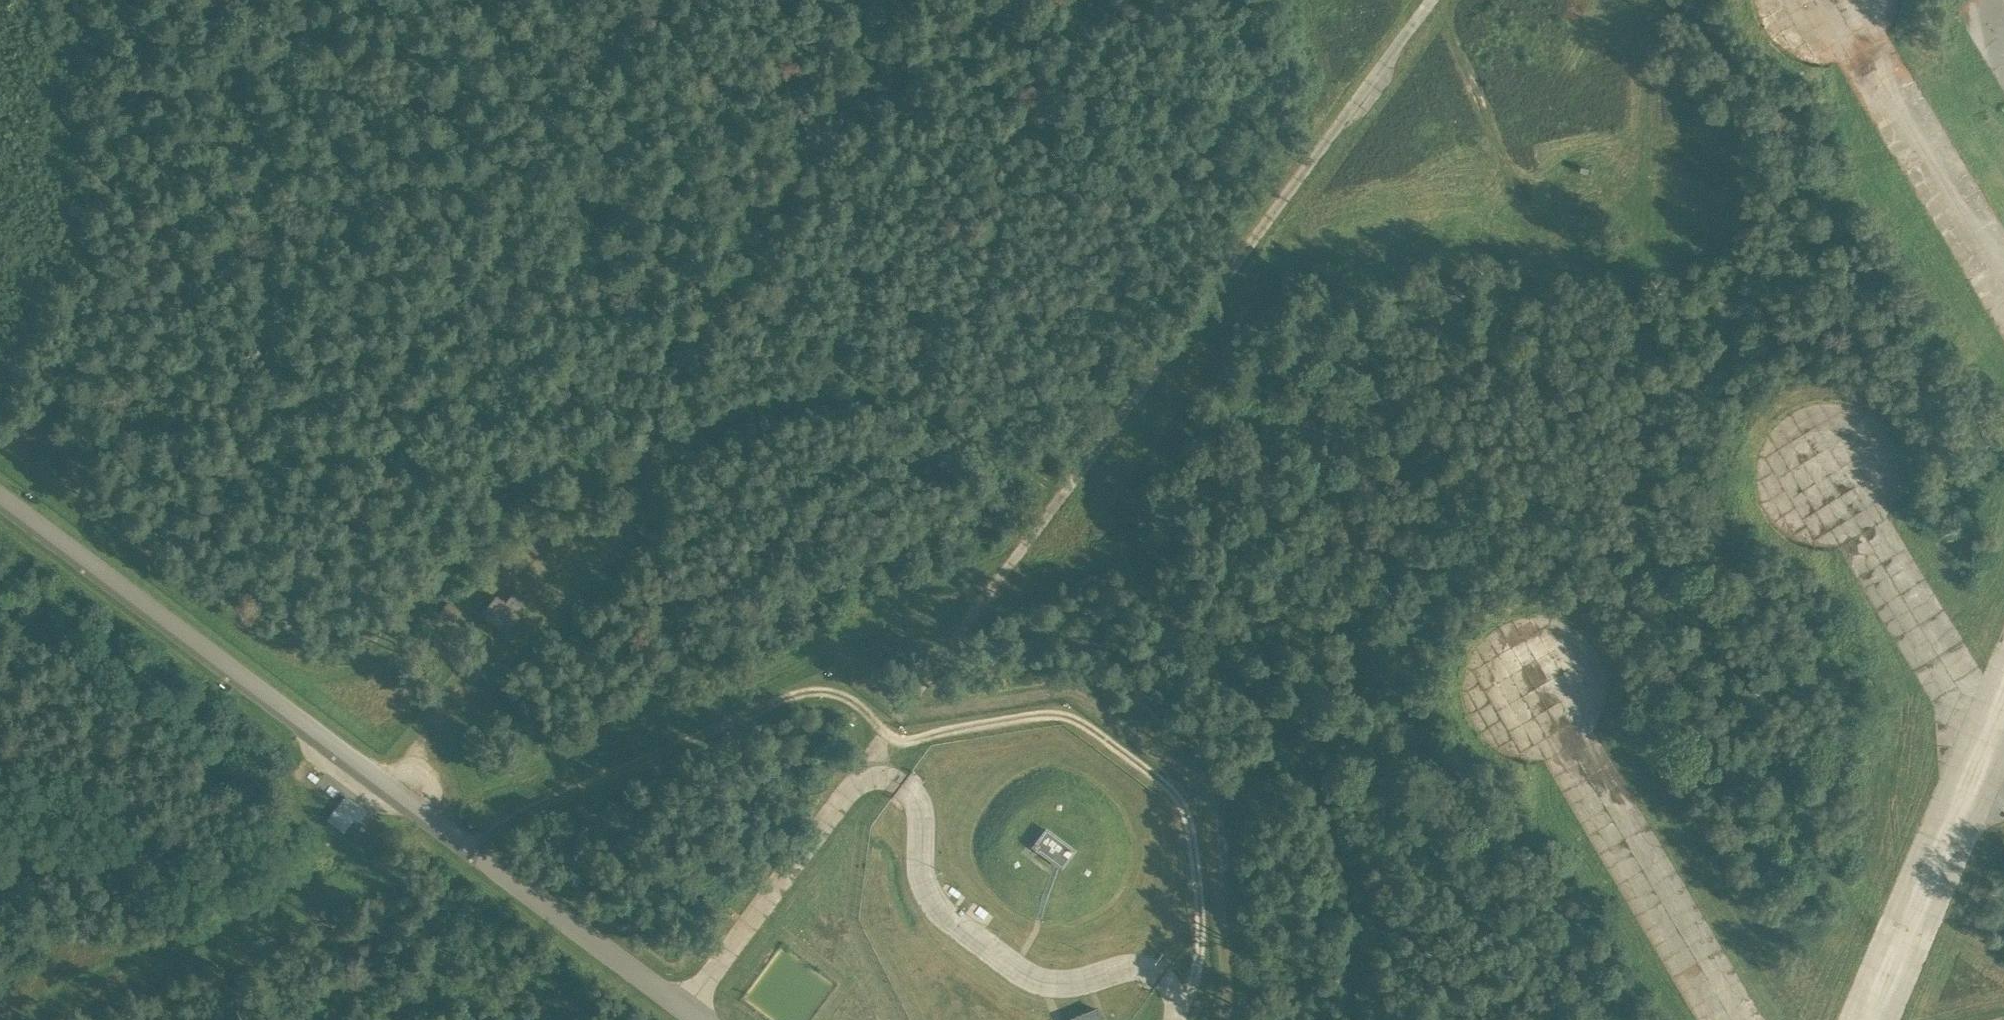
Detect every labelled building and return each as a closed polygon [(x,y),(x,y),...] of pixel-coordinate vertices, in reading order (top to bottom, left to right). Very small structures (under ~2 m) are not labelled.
[(530,604),(500,590),(487,618),(517,632),(530,604)] [(1558,635),(1572,691),(1562,693),(1564,703),(1576,700),(1580,716),(1610,709),(1590,627),(1558,635)] [(340,806),(350,792),(327,775),(317,789),(340,806)] [(353,791),(334,815),(360,836),(379,812),(353,791)] [(1074,848),(1044,827),(1030,846),(1060,868),(1074,848)] [(1069,1019),(1100,1019),(1096,1009),(1069,1019)]
